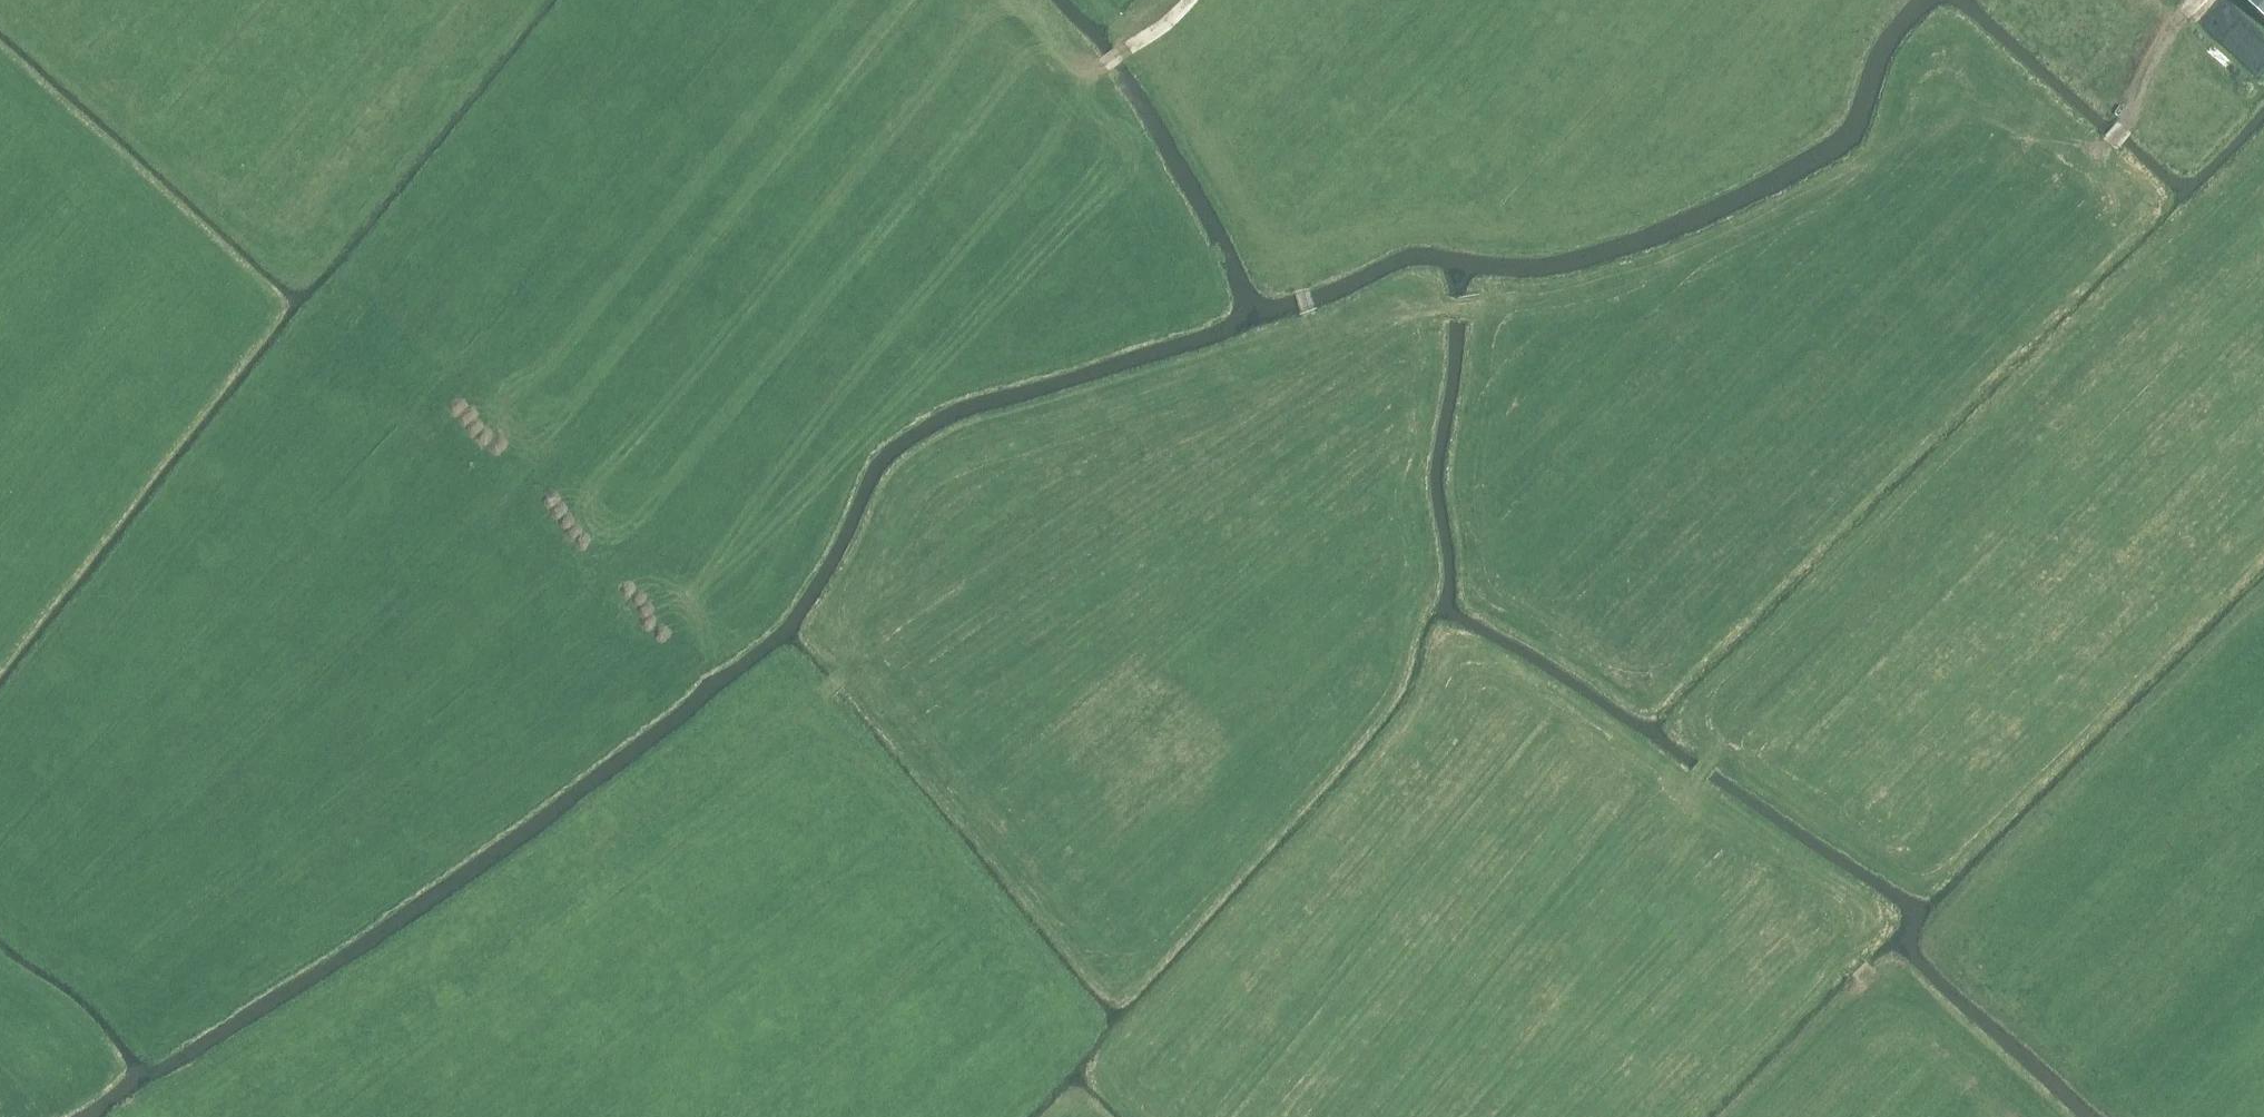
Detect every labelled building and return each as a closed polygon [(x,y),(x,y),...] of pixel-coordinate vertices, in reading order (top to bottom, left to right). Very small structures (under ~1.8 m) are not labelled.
[(2263,14),(2263,0),(2249,0),(2263,14)]
